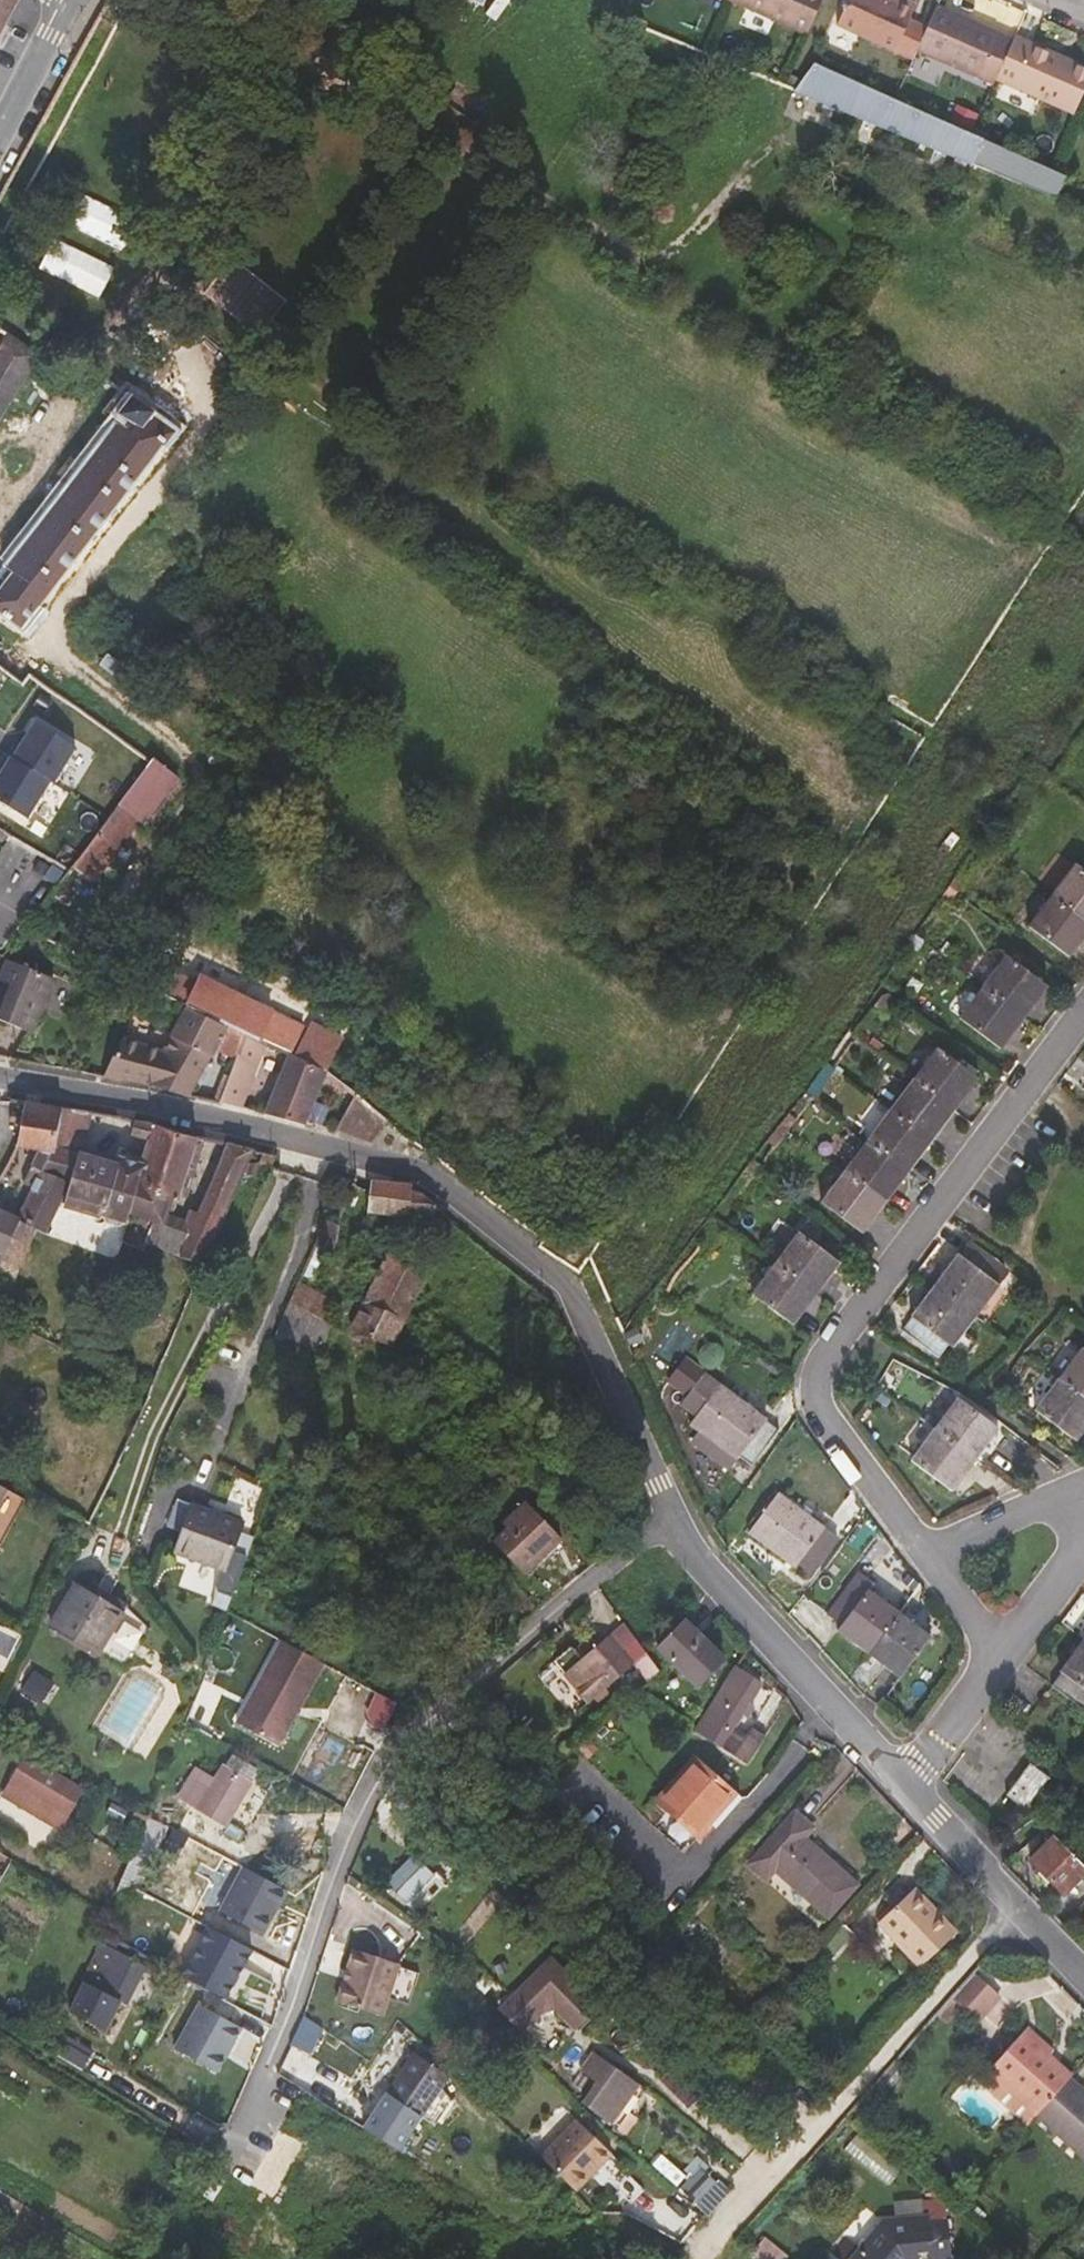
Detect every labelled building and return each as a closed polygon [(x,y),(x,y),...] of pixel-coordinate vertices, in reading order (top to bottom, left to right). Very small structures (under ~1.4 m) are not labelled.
[(18,0),(0,0),(0,33),(18,0)] [(823,0),(730,0),(807,35),(823,0)] [(894,0),(848,0),(836,25),(895,51),(916,4),(908,0),(898,0),(898,2),(894,0)] [(995,79),(1013,39),(937,5),(932,16),(917,50),(993,84),(995,79)] [(1083,91),(1083,65),(1015,34),(1013,39),(995,79),(1074,114),(1083,91)] [(956,127),(895,99),(887,96),(866,86),(815,63),(796,89),(849,114),(878,126),(904,137),(928,146),(972,164),(996,174),(1051,196),(1061,173),(1050,168),(971,133),(956,127)] [(765,91),(783,98),(788,86),(785,85),(770,79),(765,91)] [(790,101),(795,89),(788,86),(783,98),(790,101)] [(878,126),(849,114),(845,123),(992,183),(996,174),(972,164),(928,146),(904,137),(878,126)] [(961,115),(956,127),(971,133),(976,121),(961,115)] [(0,331),(0,418),(38,357),(0,331)] [(124,392),(110,411),(118,416),(2,565),(11,573),(0,589),(0,616),(24,634),(44,609),(41,606),(163,447),(168,450),(181,433),(154,414),(124,392)] [(19,740),(10,756),(51,781),(55,783),(77,746),(36,722),(30,733),(30,737),(26,745),(19,740)] [(947,760),(921,743),(902,774),(927,790),(947,760)] [(51,781),(10,756),(8,755),(0,768),(0,772),(3,774),(0,778),(0,801),(29,818),(51,781)] [(179,777),(155,758),(119,805),(70,869),(49,897),(69,912),(92,881),(95,883),(140,821),(143,823),(179,777)] [(1028,926),(1070,958),(1083,940),(1083,869),(1076,863),(1028,926)] [(959,873),(949,887),(957,893),(959,892),(968,878),(959,873)] [(957,893),(949,887),(945,892),(941,899),(948,905),(957,893)] [(925,941),(922,938),(916,935),(909,946),(917,952),(925,941)] [(124,975),(173,998),(182,977),(133,954),(123,974),(124,975)] [(1001,1049),(1048,986),(1006,954),(959,1017),(1001,1049)] [(7,957),(0,975),(0,1020),(33,1033),(55,977),(7,957)] [(201,977),(188,1005),(245,1032),(260,1040),(267,1043),(289,1053),(291,1054),(304,1027),(273,1012),(201,977)] [(887,1015),(898,999),(890,993),(882,995),(874,1007),(887,1015)] [(124,1036),(104,1079),(150,1084),(189,1096),(212,1056),(213,1057),(217,1050),(236,1058),(245,1032),(188,1005),(164,1049),(124,1036)] [(295,1056),(327,1070),(343,1040),(311,1024),(295,1056)] [(245,1032),(236,1058),(230,1076),(220,1102),(242,1108),(267,1043),(260,1040),(245,1032)] [(863,1233),(980,1079),(937,1046),(821,1202),(863,1233)] [(295,1056),(291,1054),(289,1053),(266,1114),(307,1124),(307,1122),(327,1070),(295,1056)] [(223,1074),(213,1101),(220,1102),(230,1076),(223,1074)] [(355,1093),(336,1128),(373,1141),(387,1117),(355,1093)] [(54,1154),(59,1126),(63,1107),(25,1101),(17,1147),(38,1151),(54,1154)] [(83,1131),(87,1111),(63,1107),(59,1126),(83,1131)] [(150,1141),(155,1124),(135,1119),(132,1136),(150,1141)] [(790,1129),(782,1123),(767,1142),(776,1148),(790,1129)] [(178,1198),(196,1137),(155,1124),(150,1141),(144,1165),(138,1186),(173,1197),(178,1198)] [(200,1262),(250,1148),(229,1143),(198,1213),(190,1210),(186,1220),(167,1213),(163,1223),(153,1220),(146,1242),(200,1262)] [(46,1171),(54,1154),(38,1151),(31,1166),(32,1166),(41,1170),(41,1169),(46,1171)] [(163,1223),(167,1213),(173,1197),(138,1186),(144,1165),(116,1158),(114,1164),(79,1153),(71,1183),(67,1195),(153,1220),(163,1223)] [(764,1166),(754,1159),(747,1167),(757,1174),(764,1166)] [(41,1170),(32,1166),(23,1183),(33,1187),(41,1170)] [(18,1219),(23,1222),(46,1234),(71,1183),(46,1171),(41,1169),(41,1170),(33,1187),(19,1217),(18,1219)] [(431,1220),(436,1206),(421,1193),(411,1192),(412,1184),(371,1179),(367,1212),(431,1220)] [(0,1209),(0,1264),(23,1222),(18,1219),(19,1217),(0,1209)] [(809,1218),(800,1231),(813,1241),(823,1228),(809,1218)] [(337,1242),(339,1224),(327,1219),(315,1244),(326,1248),(330,1238),(337,1242)] [(800,1231),(781,1256),(776,1262),(752,1294),(794,1326),(841,1262),(813,1241),(800,1231)] [(315,1244),(301,1274),(313,1279),(323,1252),(332,1257),(337,1242),(330,1238),(326,1248),(315,1244)] [(1005,1268),(969,1241),(960,1254),(958,1252),(910,1316),(913,1318),(903,1330),(939,1356),(948,1345),(953,1348),(1000,1285),(995,1281),(1005,1268)] [(776,1262),(781,1256),(771,1247),(765,1254),(776,1262)] [(405,1320),(407,1316),(428,1271),(431,1273),(436,1260),(421,1255),(413,1252),(409,1262),(387,1251),(364,1301),(405,1320)] [(286,1306),(321,1324),(333,1299),(298,1280),(291,1295),(286,1306)] [(405,1320),(364,1301),(351,1327),(363,1332),(393,1346),(405,1320)] [(319,1361),(330,1328),(321,1324),(286,1306),(271,1343),(319,1361)] [(631,1319),(623,1329),(630,1345),(642,1340),(631,1319)] [(1083,1432),(1083,1348),(1082,1346),(1035,1409),(1077,1441),(1083,1432)] [(769,1417),(689,1358),(670,1382),(688,1396),(680,1405),(695,1417),(689,1425),(698,1431),(696,1434),(699,1438),(753,1476),(785,1433),(767,1419),(769,1417)] [(953,1491),(1000,1428),(958,1396),(911,1459),(953,1491)] [(7,1488),(0,1500),(0,1543),(2,1544),(26,1499),(7,1488)] [(826,1526),(779,1491),(747,1533),(794,1569),(798,1564),(812,1575),(840,1539),(825,1527),(826,1526)] [(525,1572),(561,1537),(526,1501),(504,1522),(509,1527),(495,1540),(525,1572)] [(244,1521),(193,1502),(175,1552),(226,1571),(244,1521)] [(931,1635),(870,1589),(875,1582),(861,1571),(828,1615),(841,1625),(838,1630),(900,1677),(931,1635)] [(99,1656),(100,1654),(126,1612),(74,1581),(48,1625),(99,1656)] [(126,1612),(100,1654),(126,1669),(151,1628),(126,1612)] [(725,1660),(684,1619),(656,1647),(698,1687),(725,1660)] [(265,1729),(316,1651),(286,1631),(234,1710),(265,1729)] [(581,1657),(601,1640),(593,1631),(573,1648),(581,1657)] [(630,1662),(606,1636),(601,1640),(581,1657),(573,1648),(572,1646),(554,1660),(589,1699),(630,1662)] [(1060,1671),(1061,1672),(1052,1685),(1083,1709),(1083,1639),(1060,1671)] [(748,1763),(766,1734),(751,1725),(745,1733),(735,1727),(742,1715),(748,1718),(756,1705),(751,1702),(762,1683),(737,1667),(697,1731),(748,1763)] [(709,1822),(734,1793),(694,1758),(657,1800),(697,1835),(709,1822)] [(187,1792),(219,1816),(231,1798),(245,1807),(261,1782),(232,1763),(224,1776),(206,1764),(187,1792)] [(1007,1795),(1026,1808),(1049,1777),(1031,1763),(1007,1795)] [(40,1764),(24,1792),(68,1817),(84,1789),(40,1764)] [(68,1817),(24,1792),(16,1806),(60,1831),(68,1817)] [(741,1799),(734,1793),(709,1822),(715,1828),(741,1799)] [(231,1798),(219,1816),(233,1825),(245,1807),(231,1798)] [(147,1816),(136,1810),(130,1822),(142,1828),(147,1816)] [(812,1827),(795,1812),(749,1864),(766,1879),(775,1869),(828,1915),(856,1884),(804,1837),(812,1827)] [(1056,1836),(1032,1860),(1063,1892),(1083,1872),(1083,1864),(1056,1836)] [(434,1874),(413,1853),(385,1882),(417,1913),(448,1882),(436,1872),(434,1874)] [(245,1862),(220,1905),(262,1930),(287,1887),(245,1862)] [(893,1908),(910,1892),(901,1882),(884,1898),(893,1908)] [(914,1888),(910,1892),(893,1908),(878,1922),(921,1966),(957,1932),(914,1888)] [(854,1932),(841,1921),(804,1963),(817,1974),(854,1932)] [(184,1976),(226,1998),(252,1949),(210,1927),(184,1976)] [(103,1944),(71,2012),(106,2029),(120,2001),(126,2004),(145,1966),(103,1944)] [(345,1984),(339,2002),(384,2017),(401,1966),(356,1951),(350,1969),(352,1970),(347,1984),(345,1984)] [(597,2005),(551,1959),(515,1994),(501,2009),(523,2030),(542,2011),(555,2008),(575,2027),(597,2005)] [(198,2003),(174,2047),(217,2071),(240,2027),(198,2003)] [(307,2022),(295,2045),(309,2052),(321,2029),(307,2022)] [(990,2070),(1038,2112),(1070,2077),(1072,2075),(1023,2031),(990,2070)] [(405,2065),(386,2091),(421,2116),(449,2076),(414,2052),(405,2065)] [(611,2123),(638,2084),(639,2083),(595,2052),(581,2071),(598,2083),(583,2104),(611,2123)] [(373,2083),(386,2091),(405,2065),(392,2055),(373,2083)] [(1083,2158),(1083,2090),(1070,2077),(1038,2112),(1036,2115),(1083,2158)] [(638,2084),(611,2123),(618,2128),(629,2112),(635,2116),(651,2093),(638,2084)] [(541,2156),(576,2190),(611,2153),(576,2119),(541,2156)] [(627,2133),(620,2140),(634,2151),(640,2143),(627,2133)] [(840,2258),(952,2258),(944,2203),(922,2206),(924,2217),(884,2221),(861,2248),(846,2236),(832,2253),(840,2258)]
